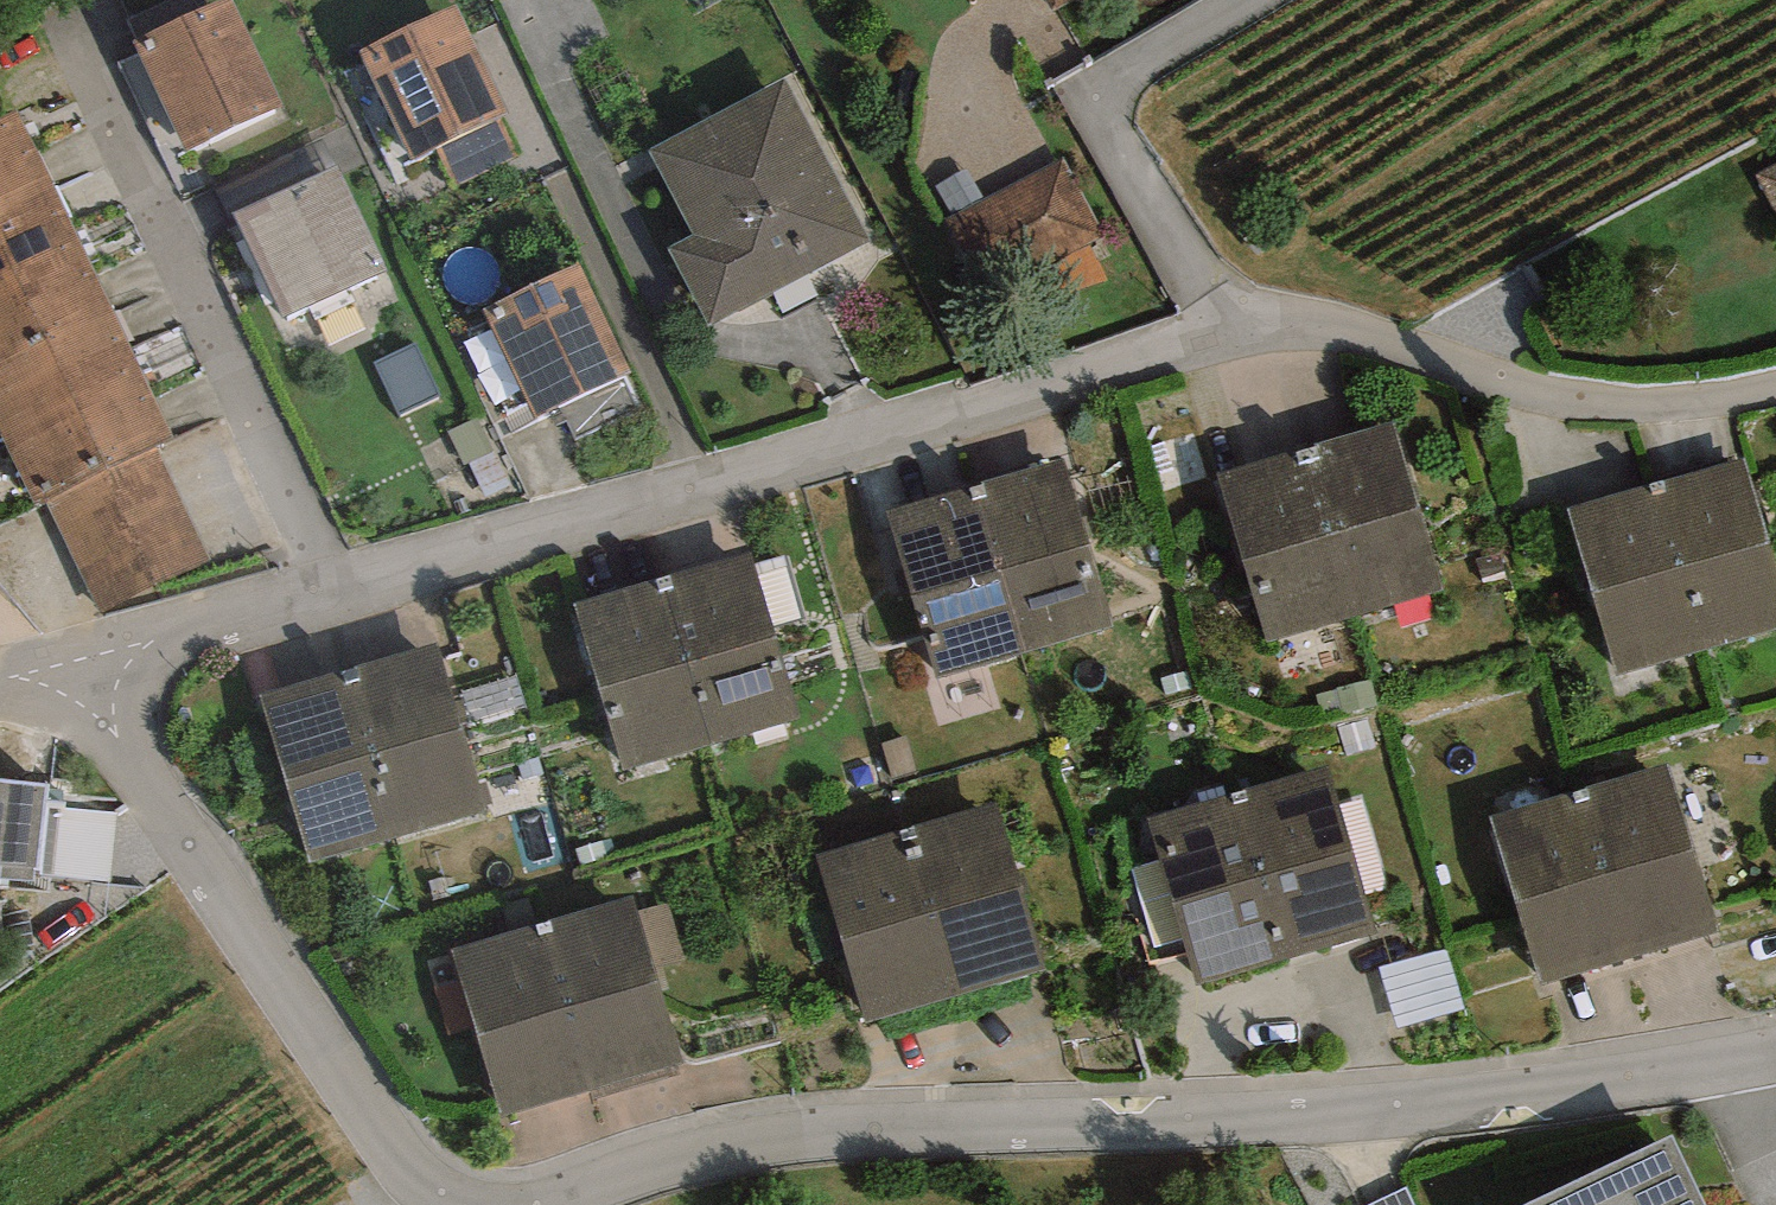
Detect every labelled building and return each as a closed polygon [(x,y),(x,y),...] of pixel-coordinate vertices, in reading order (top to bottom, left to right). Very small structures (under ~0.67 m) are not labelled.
[(133,36),(186,150),(284,104),(236,0),(213,0),(133,36)] [(1051,15),(1079,0),(1043,0),(1051,15)] [(500,119),(510,114),(456,4),(361,51),(414,159),(438,147),(457,185),(517,156),(500,119)] [(668,248),(709,327),(871,243),(785,80),(648,151),(692,235),(668,248)] [(55,188),(18,112),(0,121),(0,214),(55,188)] [(1061,159),(944,219),(1002,331),(1104,279),(1086,244),(1101,236),(1061,159)] [(1752,176),(1775,221),(1775,163),(1752,176)] [(337,165),(233,215),(283,320),(387,271),(337,165)] [(81,242),(55,188),(0,214),(0,280),(81,242)] [(112,310),(81,242),(0,280),(0,365),(112,310)] [(579,260),(483,306),(536,417),(632,370),(579,260)] [(10,449),(147,382),(112,310),(0,365),(0,429),(10,449)] [(147,382),(10,449),(36,506),(45,501),(158,447),(175,439),(147,382)] [(1306,450),(1356,614),(1447,588),(1395,423),(1306,450)] [(213,561),(158,447),(45,501),(100,616),(213,561)] [(1356,614),(1306,450),(1219,476),(1268,640),(1356,614)] [(1705,649),(1775,628),(1775,558),(1744,457),(1656,485),(1705,649)] [(976,487),(1025,651),(1116,625),(1064,460),(976,487)] [(1705,649),(1656,485),(1568,511),(1618,675),(1705,649)] [(1025,651),(976,487),(888,514),(937,678),(1025,651)] [(662,578),(711,742),(802,716),(750,551),(662,578)] [(711,742),(662,578),(574,605),(623,768),(711,742)] [(351,671),(400,834),(491,808),(439,643),(351,671)] [(400,834),(351,671),(263,697),(312,861),(400,834)] [(1582,792),(1631,956),(1722,930),(1670,764),(1582,792)] [(1236,794),(1285,958),(1376,932),(1324,766),(1236,794)] [(50,786),(0,780),(0,880),(35,881),(35,871),(40,871),(40,876),(54,876),(60,809),(61,802),(49,801),(50,786)] [(1631,956),(1582,792),(1494,818),(1543,982),(1631,956)] [(1285,958),(1236,794),(1148,820),(1197,984),(1285,958)] [(906,832),(956,996),(1047,969),(995,804),(906,832)] [(60,809),(54,876),(109,881),(116,814),(60,809)] [(956,996),(906,832),(819,858),(868,1022),(956,996)] [(541,924),(591,1088),(682,1062),(629,897),(541,924)] [(591,1088),(541,924),(453,950),(503,1114),(591,1088)] [(1406,1019),(1467,1001),(1449,943),(1388,962),(1406,1019)] [(1525,1204),(1704,1204),(1671,1136),(1525,1204)]
